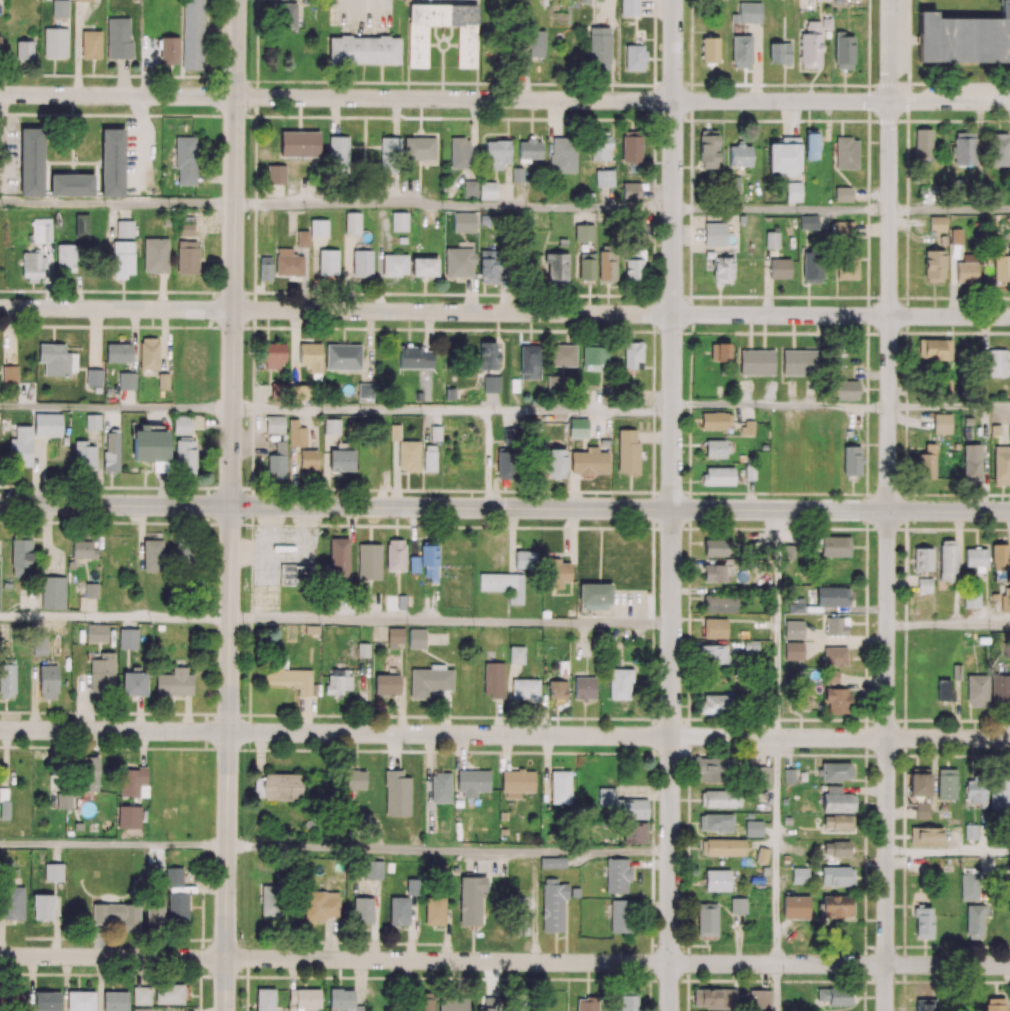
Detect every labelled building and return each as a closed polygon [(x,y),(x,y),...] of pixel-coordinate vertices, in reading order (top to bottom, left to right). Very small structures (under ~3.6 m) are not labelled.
[(315,587),(280,586),(280,565),(296,565),(296,568),(307,568),(315,568),(315,587)] [(155,984),(155,1004),(183,1005),(183,984),(169,984),(155,984)]
